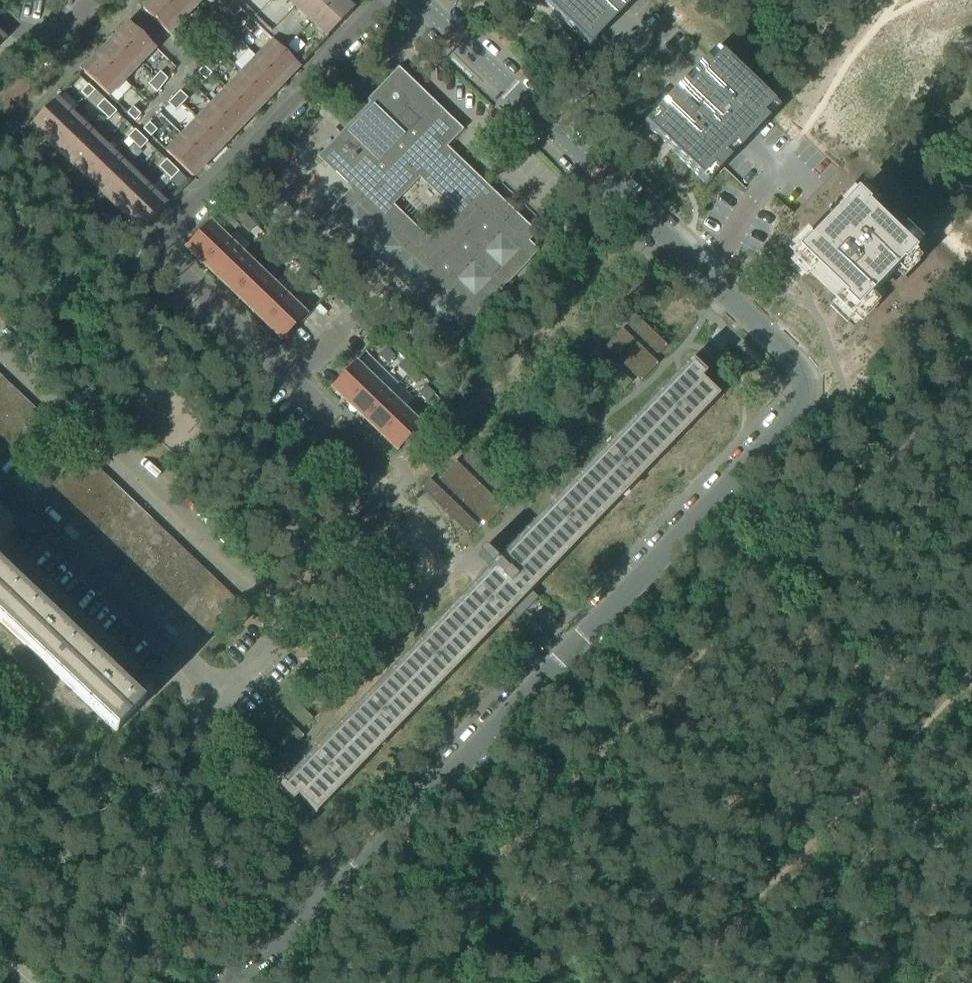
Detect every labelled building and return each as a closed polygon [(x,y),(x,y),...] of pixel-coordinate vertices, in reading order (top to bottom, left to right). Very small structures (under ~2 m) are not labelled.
[(142,9),(169,34),(184,18),(165,0),(151,0),(142,9)] [(184,18),(200,2),(198,0),(165,0),(184,18)] [(233,3),(229,0),(218,0),(217,1),(226,10),(233,3)] [(233,3),(241,11),(249,19),(257,27),(272,42),(299,67),(327,38),(352,11),(341,0),(229,0),(233,3)] [(571,17),(564,24),(577,37),(583,31),(594,42),(609,27),(635,0),(553,0),(571,17)] [(233,3),(226,10),(234,18),(241,11),(233,3)] [(249,19),(242,26),(250,34),(257,27),(249,19)] [(113,39),(140,64),(155,48),(129,23),(113,39)] [(199,32),(207,40),(214,34),(205,26),(199,32)] [(193,38),(200,46),(207,40),(199,32),(193,38)] [(113,39),(98,55),(124,80),(140,64),(113,39)] [(272,42),(257,58),(284,83),(299,67),(272,42)] [(225,45),(219,51),(226,58),(232,52),(225,45)] [(213,57),(220,65),(226,58),(219,51),(213,57)] [(675,92),(660,108),(673,120),(665,129),(682,145),(673,154),(701,180),(712,168),(717,174),(768,121),(762,116),(774,104),(722,54),(710,66),(705,61),(675,92)] [(83,71),(109,97),(124,80),(98,55),(83,71)] [(257,58),(242,74),(268,99),(284,83),(257,58)] [(197,73),(205,80),(211,74),(204,67),(197,73)] [(452,171),(438,157),(463,131),(424,93),(421,96),(396,72),(399,69),(398,68),(367,101),(373,107),(348,133),(344,130),(328,147),(361,180),(328,214),(422,304),(413,314),(447,347),(539,253),(538,252),(537,253),(528,244),(537,235),(484,184),(475,193),(461,180),(467,174),(457,165),(452,171)] [(160,72),(154,78),(162,86),(167,79),(160,72)] [(242,74),(227,89),(253,115),(268,99),(242,74)] [(148,85),(157,93),(162,86),(154,78),(148,85)] [(88,85),(81,93),(87,99),(94,91),(88,85)] [(227,89),(212,105),(238,130),(253,115),(227,89)] [(174,98),(181,105),(187,99),(180,91),(174,98)] [(168,104),(175,111),(181,105),(174,98),(168,104)] [(56,99),(31,125),(47,140),(72,114),(56,99)] [(104,100),(96,108),(103,114),(110,106),(104,100)] [(212,105),(197,121),(223,146),(238,130),(212,105)] [(116,112),(110,106),(103,114),(109,120),(116,112)] [(127,114),(135,122),(140,115),(133,107),(127,114)] [(72,114),(47,140),(62,156),(88,129),(72,114)] [(197,121),(182,136),(208,162),(223,146),(197,121)] [(143,129),(151,137),(157,131),(149,123),(143,129)] [(62,156),(78,171),(104,144),(88,129),(62,156)] [(128,138),(134,144),(141,136),(135,130),(128,138)] [(141,136),(134,144),(140,150),(148,142),(141,136)] [(182,136),(167,152),(193,177),(208,162),(182,136)] [(104,144),(78,171),(94,186),(119,159),(104,144)] [(119,159),(94,186),(110,201),(135,174),(119,159)] [(166,160),(159,168),(165,174),(172,166),(166,160)] [(172,166),(165,174),(171,180),(179,172),(172,166)] [(135,174),(110,201),(125,216),(151,190),(135,174)] [(801,236),(785,253),(792,260),(785,268),(802,284),(809,277),(834,301),(827,308),(844,325),(845,323),(851,329),(857,323),(859,325),(875,308),(873,306),(886,293),(880,287),(892,276),(899,283),(916,266),(908,258),(916,251),(899,234),(891,242),(866,218),(876,208),(853,186),(844,196),(842,194),(825,211),(833,218),(809,243),(801,236)] [(151,190),(125,216),(141,231),(167,205),(151,190)] [(237,211),(232,217),(241,225),(242,224),(246,219),(237,211)] [(210,224),(187,248),(203,263),(226,239),(218,232),(220,230),(227,237),(237,227),(221,212),(212,222),(216,227),(215,228),(210,224)] [(242,224),(241,225),(249,233),(255,227),(246,219),(242,224)] [(582,235),(574,244),(581,251),(589,242),(582,235)] [(272,237),(266,243),(275,251),(281,246),(272,237)] [(226,239),(203,263),(218,278),(242,254),(226,239)] [(281,246),(275,251),(284,260),(289,254),(281,246)] [(242,254),(218,278),(234,294),(257,269),(242,254)] [(257,269),(234,294),(250,309),(273,285),(257,269)] [(301,269),(295,276),(303,284),(304,283),(310,277),(301,269)] [(304,283),(303,284),(312,292),(319,285),(310,277),(304,283)] [(273,285),(250,309),(266,324),(289,300),(273,285)] [(289,300),(266,324),(282,339),(305,315),(289,300)] [(631,311),(622,320),(628,326),(636,317),(631,311)] [(636,317),(628,326),(634,332),(643,323),(636,317)] [(643,323),(634,332),(640,338),(649,328),(643,323)] [(649,328),(640,338),(646,343),(655,334),(649,328)] [(622,329),(613,338),(619,343),(628,335),(622,329)] [(655,334),(646,343),(652,349),(661,340),(655,334)] [(628,335),(619,343),(625,349),(634,341),(628,335)] [(613,338),(604,347),(610,353),(619,343),(613,338)] [(661,340),(652,349),(658,355),(667,346),(661,340)] [(634,341),(625,349),(631,355),(640,346),(634,341)] [(619,343),(610,353),(616,359),(625,349),(619,343)] [(640,346),(631,355),(637,361),(646,352),(640,346)] [(385,347),(375,357),(386,368),(396,358),(385,347)] [(596,348),(587,357),(592,362),(601,353),(596,348)] [(625,349),(616,359),(622,364),(631,355),(625,349)] [(646,352),(637,361),(643,367),(652,358),(646,352)] [(601,353),(592,362),(599,368),(607,359),(601,353)] [(631,355),(622,364),(628,370),(637,361),(631,355)] [(652,358),(643,367),(649,373),(658,364),(652,358)] [(607,359),(599,368),(605,374),(613,365),(607,359)] [(315,814),(511,610),(521,600),(717,397),(700,381),(705,375),(691,360),(689,362),(694,366),(284,792),(279,787),(278,789),(293,803),(298,797),(315,814)] [(404,360),(399,366),(408,374),(413,368),(404,360)] [(637,361),(628,370),(634,376),(643,367),(637,361)] [(356,364),(333,388),(349,404),(372,380),(356,364)] [(613,365),(605,374),(611,380),(619,370),(613,365)] [(643,367),(634,376),(640,382),(649,373),(643,367)] [(413,368),(408,374),(416,382),(422,376),(413,368)] [(619,370),(611,380),(616,386),(625,376),(619,370)] [(625,376),(616,386),(623,392),(632,382),(625,376)] [(0,380),(0,397),(10,386),(2,378),(0,380)] [(388,395),(372,380),(349,404),(365,419),(388,395)] [(0,397),(0,409),(3,412),(20,395),(10,386),(0,397)] [(426,386),(420,392),(429,400),(434,394),(426,386)] [(20,395),(3,412),(12,421),(28,403),(20,395)] [(388,395),(365,419),(381,435),(404,410),(388,395)] [(28,403),(12,421),(20,429),(37,411),(28,403)] [(404,410),(381,435),(397,450),(420,426),(404,410)] [(37,411),(20,429),(29,437),(46,420),(37,411)] [(12,421),(3,412),(0,415),(0,433),(12,421)] [(46,420),(29,437),(38,446),(55,429),(46,420)] [(0,433),(0,443),(4,446),(20,429),(12,421),(0,433)] [(20,429),(4,446),(13,455),(29,437),(20,429)] [(29,437),(13,455),(22,463),(38,446),(29,437)] [(471,451),(462,460),(468,465),(477,456),(471,451)] [(66,470),(65,471),(74,480),(90,462),(82,454),(66,470)] [(477,456),(468,465),(474,471),(483,462),(477,456)] [(455,461),(447,470),(452,476),(461,467),(455,461)] [(90,462),(74,480),(82,488),(99,470),(98,469),(90,462)] [(483,462),(474,471),(480,477),(489,468),(483,462)] [(461,467),(452,476),(458,482),(467,473),(461,467)] [(489,468),(480,477),(486,483),(495,474),(489,468)] [(99,470),(82,488),(91,496),(108,479),(107,478),(99,470)] [(447,470),(438,479),(443,485),(452,476),(447,470)] [(65,471),(49,489),(57,497),(74,480),(65,471)] [(467,473),(458,482),(464,487),(473,478),(467,473)] [(495,474),(486,483),(492,489),(501,479),(495,474)] [(452,476),(443,485),(450,491),(458,482),(452,476)] [(473,478),(464,487),(470,493),(479,484),(473,478)] [(108,479),(91,496),(100,504),(116,487),(108,479)] [(501,479),(492,489),(498,494),(507,485),(501,479)] [(74,480),(57,497),(64,504),(66,505),(82,488),(74,480)] [(429,480),(420,489),(426,494),(435,485),(429,480)] [(458,482),(450,491),(456,496),(464,487),(458,482)] [(479,484),(470,493),(476,499),(485,490),(479,484)] [(435,485),(426,494),(432,500),(441,491),(435,485)] [(507,485),(498,494),(504,500),(513,491),(507,485)] [(116,487),(100,504),(109,513),(125,496),(117,488),(116,487)] [(464,487),(456,496),(461,502),(470,493),(464,487)] [(82,488),(66,505),(74,513),(91,496),(82,488)] [(485,490),(476,499),(482,505),(491,496),(485,490)] [(441,491),(432,500),(438,506),(447,497),(441,491)] [(513,491),(504,500),(510,506),(519,497),(513,491)] [(470,493),(461,502),(467,508),(476,499),(470,493)] [(91,496),(74,513),(83,522),(100,504),(91,496)] [(125,496),(109,513),(117,521),(134,504),(126,496),(125,496)] [(491,496),(482,505),(488,511),(497,502),(491,496)] [(447,497),(438,506),(444,512),(453,502),(447,497)] [(476,499),(467,508),(473,514),(482,505),(476,499)] [(453,502),(444,512),(450,517),(459,508),(453,502)] [(497,502),(488,511),(494,517),(503,508),(497,502)] [(23,525),(0,503),(0,547),(23,525)] [(100,504),(83,522),(84,522),(92,531),(109,513),(100,504)] [(134,504),(117,521),(126,530),(143,513),(135,505),(134,504)] [(482,505),(473,514),(479,520),(488,511),(482,505)] [(459,508),(450,517),(456,523),(465,514),(459,508)] [(488,511),(479,520),(486,526),(494,517),(488,511)] [(109,513),(92,531),(93,531),(101,539),(117,521),(109,513)] [(143,513),(126,530),(135,538),(152,521),(145,514),(143,513)] [(465,514),(456,523),(462,529),(471,520),(465,514)] [(471,520),(462,529),(469,535),(477,526),(471,520)] [(117,521),(101,539),(102,540),(108,545),(110,548),(126,530),(117,521)] [(152,521),(135,538),(144,546),(160,529),(155,523),(152,521)] [(160,529),(144,546),(152,555),(169,537),(164,532),(160,529)] [(126,530),(110,548),(112,549),(118,555),(135,538),(126,530)] [(169,537),(152,555),(161,563),(178,546),(173,541),(169,537)] [(135,538),(118,555),(121,558),(127,564),(144,546),(135,538)] [(144,546),(127,564),(131,567),(136,572),(152,555),(144,546)] [(178,546),(161,563),(170,571),(187,554),(182,550),(178,546)] [(479,554),(479,555),(479,556),(479,557),(480,557),(480,558),(489,567),(491,568),(493,565),(497,561),(486,551),(485,550),(484,550),(483,550),(482,550),(481,550),(481,551),(480,551),(480,552),(479,552),(479,553),(479,554)] [(187,554),(170,571),(178,579),(195,562),(192,559),(187,554)] [(152,555),(136,572),(140,576),(145,580),(161,563),(152,555)] [(195,562),(178,579),(187,588),(204,570),(201,568),(195,562)] [(161,563),(145,580),(149,585),(153,589),(170,571),(161,563)] [(204,570),(187,588),(196,596),(213,579),(211,577),(204,570)] [(170,571),(153,589),(159,594),(162,597),(178,579),(170,571)] [(99,715),(117,732),(121,727),(139,708),(129,699),(0,576),(0,620),(99,715)] [(178,579),(162,597),(168,603),(171,605),(187,588),(178,579)] [(213,579),(196,596),(205,605),(221,587),(220,586),(213,579)] [(221,587),(205,605),(213,613),(229,595),(221,587)] [(187,588),(171,605),(177,611),(179,613),(180,614),(196,596),(187,588)] [(229,595),(213,613),(222,622),(224,620),(239,604),(229,595)] [(196,596),(180,614),(187,621),(188,622),(205,605),(196,596)] [(205,605),(188,622),(196,630),(197,630),(213,613),(205,605)] [(213,613),(197,630),(206,639),(222,622),(213,613)] [(282,689),(273,699),(279,705),(288,695),(282,689)] [(288,695),(279,705),(285,710),(294,701),(288,695)] [(294,701),(285,710),(291,716),(300,707),(294,701)] [(273,707),(264,716),(271,722),(279,713),(273,707)] [(300,707),(291,716),(297,722),(306,713),(300,707)] [(279,713),(271,722),(277,728),(285,719),(279,713)] [(306,713),(297,722),(304,728),(313,719),(306,713)] [(264,716),(256,725),(262,731),(271,722),(264,716)] [(285,719),(277,728),(282,734),(291,724),(285,719)] [(271,722),(262,731),(268,737),(277,728),(271,722)] [(291,724),(282,734),(288,739),(297,730),(291,724)] [(249,727),(240,736),(246,742),(255,733),(249,727)] [(277,728),(268,737),(274,742),(282,734),(277,728)] [(297,730),(288,739),(295,746),(304,736),(297,730)] [(255,733),(246,742),(252,748),(261,738),(255,733)] [(282,734),(274,742),(280,748),(288,739),(282,734)] [(261,738),(252,748),(258,753),(267,744),(261,738)] [(288,739),(280,748),(286,754),(295,746),(288,739)] [(267,744),(258,753),(264,759),(273,750),(267,744)] [(273,750),(264,759),(270,765),(279,756),(273,750)] [(506,814),(516,804),(506,794),(496,805),(506,814)]
